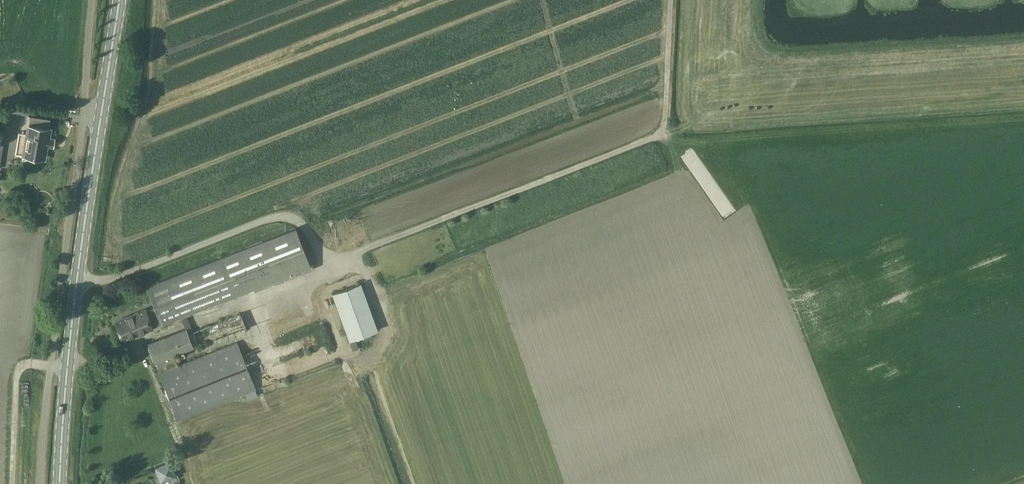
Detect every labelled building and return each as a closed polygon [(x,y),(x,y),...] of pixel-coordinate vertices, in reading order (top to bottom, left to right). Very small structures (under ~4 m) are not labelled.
[(48,138),(50,129),(28,125),(27,134),(20,133),(17,154),(23,155),(22,161),(34,163),(35,159),(43,160),(45,147),(52,148),(54,139),(48,138)] [(220,257),(147,286),(154,307),(115,321),(123,339),(153,327),(153,326),(160,323),(161,324),(254,288),(255,291),(312,269),(296,227),(221,256),(220,257)] [(332,293),(349,340),(375,331),(358,284),(332,293)] [(250,338),(239,311),(222,318),(211,323),(210,322),(193,330),(192,328),(191,329),(189,328),(186,329),(148,344),(178,419),(255,389),(237,343),(250,338)] [(155,469),(161,483),(177,478),(171,463),(155,469)]
